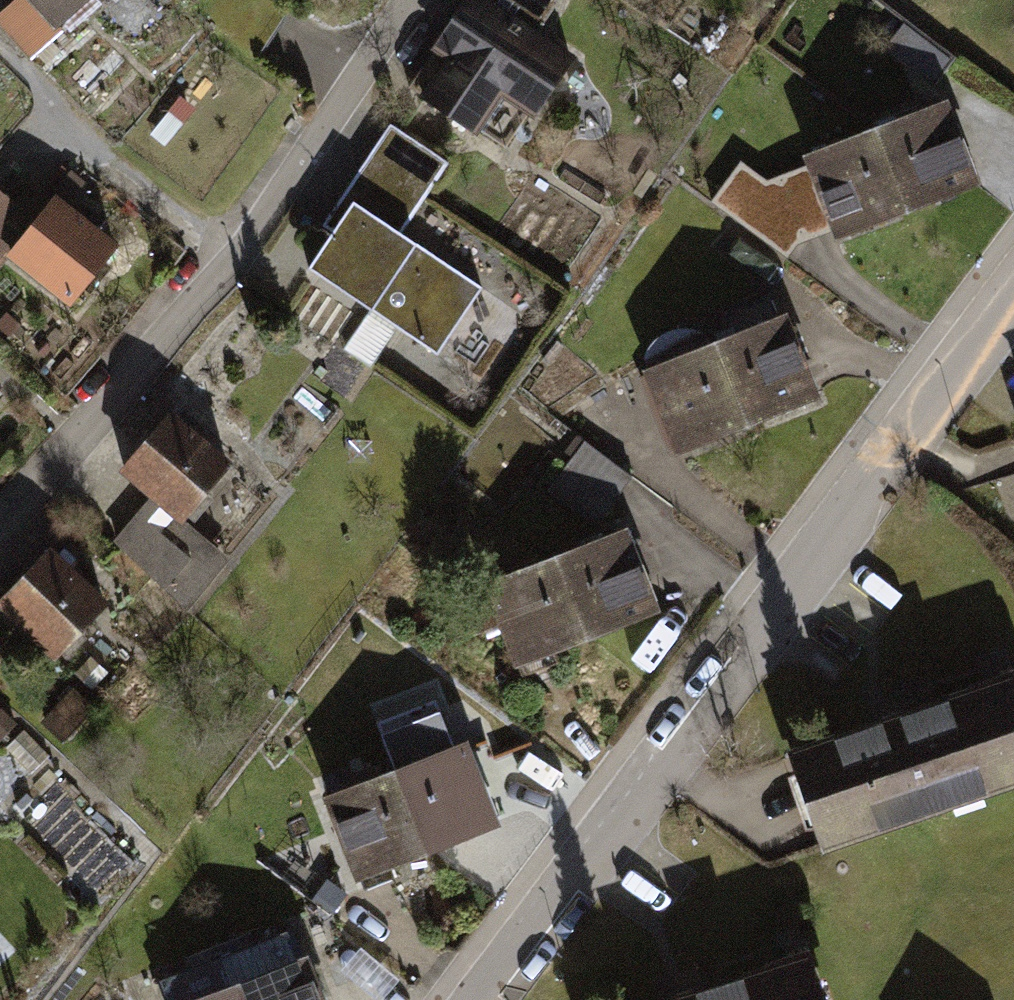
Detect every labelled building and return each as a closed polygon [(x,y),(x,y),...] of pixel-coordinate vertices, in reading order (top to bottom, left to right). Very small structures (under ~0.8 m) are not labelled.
[(0,1),(0,26),(24,53),(83,0),(1,0),(0,1)] [(434,107),(482,141),(506,107),(541,131),(582,72),(543,45),(565,14),(545,0),(488,0),(483,7),(476,2),(433,63),(454,77),(434,107)] [(946,100),(874,127),(901,201),(973,174),(946,100)] [(874,127),(801,154),(829,228),(901,201),(874,127)] [(343,248),(318,286),(443,369),(490,298),(410,245),(456,176),(394,135),(326,237),(343,248)] [(0,205),(0,273),(9,281),(19,269),(79,318),(126,260),(56,203),(34,230),(2,203),(0,205)] [(758,211),(745,231),(790,263),(804,243),(758,211)] [(785,311),(716,337),(746,418),(816,392),(785,311)] [(716,337),(646,363),(677,444),(746,418),(716,337)] [(166,409),(117,463),(147,490),(109,533),(187,603),(229,556),(184,516),(230,465),(166,409)] [(586,450),(551,498),(598,532),(633,484),(586,450)] [(624,528),(554,555),(584,632),(653,605),(624,528)] [(0,582),(0,605),(55,654),(102,601),(36,542),(0,582)] [(554,555),(485,582),(515,658),(584,632),(554,555)] [(788,745),(821,847),(1013,785),(1013,676),(1013,673),(788,745)] [(495,819),(464,740),(393,768),(424,847),(495,819)] [(424,847),(393,768),(322,795),(353,875),(424,847)] [(648,999),(823,999),(806,949),(648,999)] [(309,958),(238,984),(244,999),(325,999),(309,958)] [(238,984),(193,999),(244,999),(238,984)]
